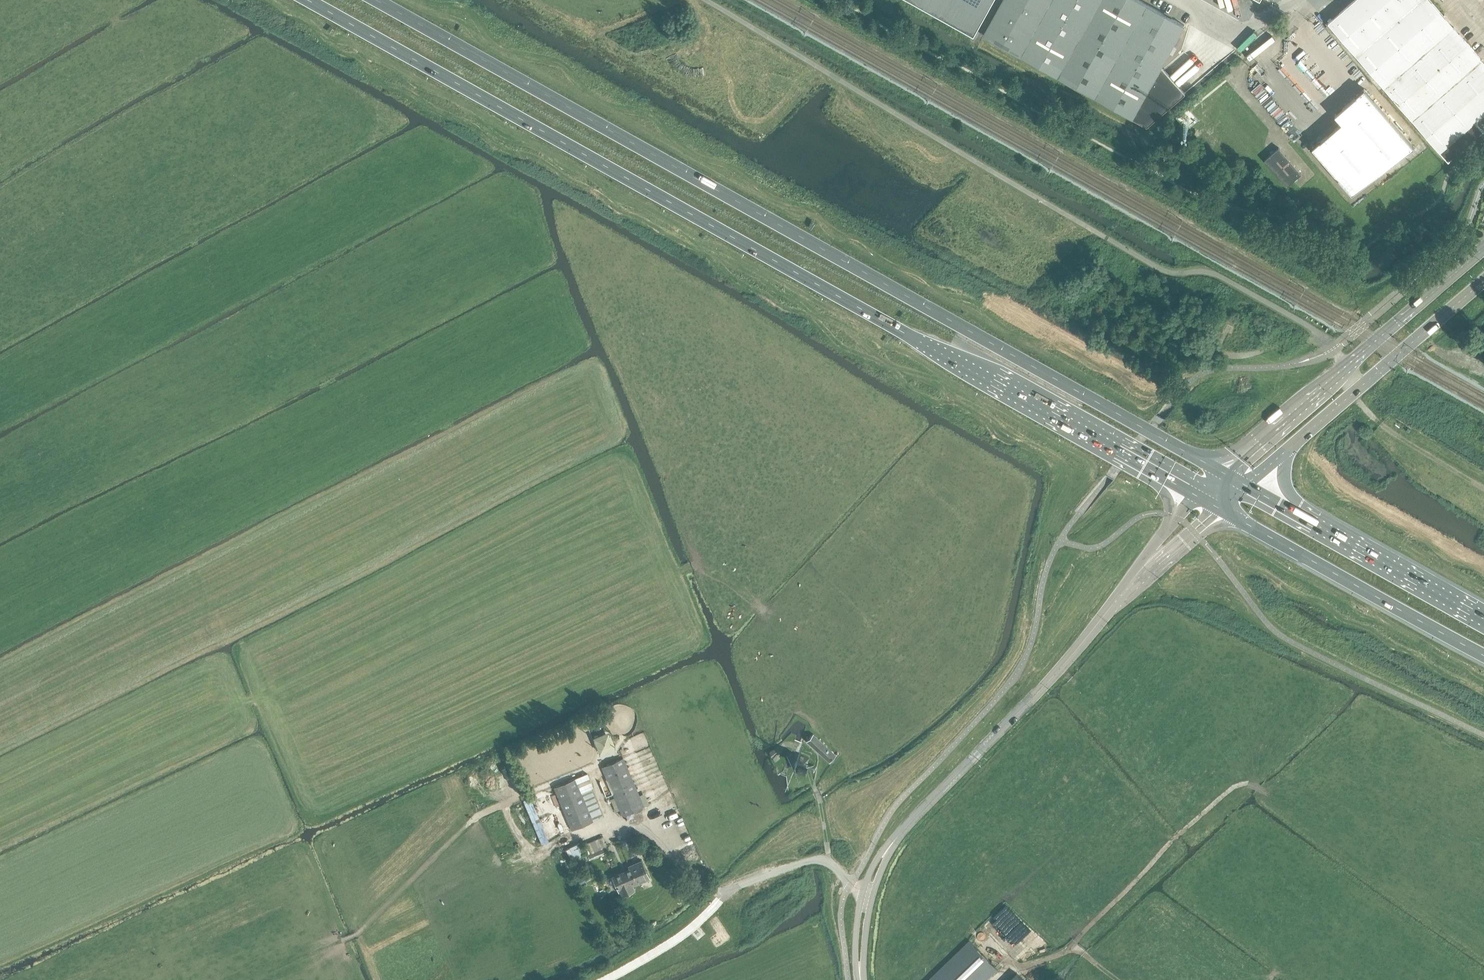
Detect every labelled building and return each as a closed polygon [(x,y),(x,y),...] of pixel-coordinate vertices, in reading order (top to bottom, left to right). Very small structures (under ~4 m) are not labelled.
[(948,0),(915,0),(940,14),(948,0)] [(940,14),(966,29),(974,33),(977,29),(993,0),(948,0),(940,14)] [(984,35),(1132,117),(1148,128),(1187,93),(1162,64),(1185,24),(1141,0),(1003,0),(984,35)] [(1483,129),(1475,120),(1483,113),(1483,61),(1431,0),(1354,0),(1329,22),(1441,150),(1448,159),(1483,129)] [(1415,147),(1365,88),(1357,95),(1358,96),(1335,115),(1342,122),(1321,141),(1320,141),(1313,147),(1352,193),(1415,147)] [(1279,147),(1265,160),(1288,185),(1302,173),(1279,147)] [(599,751),(615,744),(609,731),(593,738),(599,751)] [(829,761),(836,754),(813,733),(807,740),(829,761)] [(776,748),(769,751),(775,761),(781,758),(778,753),(779,753),(781,751),(778,746),(776,748)] [(803,771),(808,759),(796,754),(790,766),(803,771)] [(622,815),(642,807),(643,807),(623,758),(602,767),(622,815)] [(572,830),(593,821),(604,816),(587,774),(575,779),(555,787),(572,830)] [(603,837),(585,845),(591,860),(609,851),(603,837)] [(646,839),(643,844),(650,849),(653,844),(646,839)] [(577,843),(569,847),(575,858),(583,855),(577,843)] [(641,862),(629,867),(636,883),(648,878),(641,862)] [(612,877),(609,879),(613,887),(616,886),(618,891),(620,890),(622,894),(633,890),(631,886),(636,883),(629,867),(628,867),(629,869),(612,877)] [(997,969),(970,940),(928,979),(986,979),(997,969)]
